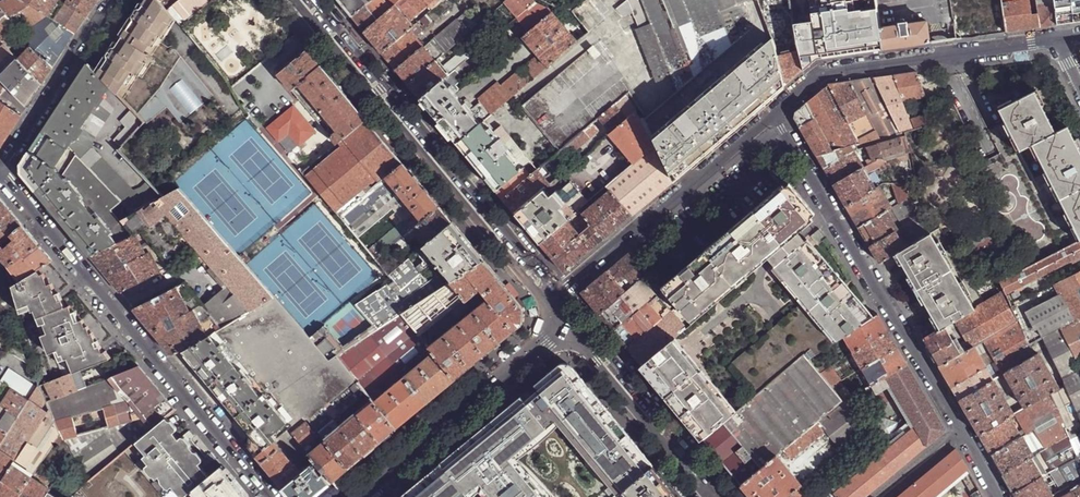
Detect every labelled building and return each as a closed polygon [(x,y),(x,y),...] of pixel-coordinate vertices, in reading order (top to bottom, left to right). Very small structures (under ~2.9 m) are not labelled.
[(0,2),(0,8),(16,25),(16,24),(23,31),(48,15),(26,0),(4,0),(0,2)] [(48,15),(49,16),(58,0),(26,0),(48,15)] [(49,16),(56,20),(66,4),(61,0),(58,0),(49,16)] [(66,4),(87,17),(91,9),(98,0),(68,0),(66,4)] [(168,10),(159,0),(148,0),(143,7),(140,12),(136,10),(130,20),(102,62),(95,73),(110,88),(132,111),(143,124),(144,123),(146,126),(167,109),(180,124),(191,115),(164,83),(173,70),(202,106),(213,96),(172,46),(169,48),(161,43),(164,38),(161,36),(174,17),(168,10)] [(168,10),(180,0),(159,0),(168,10)] [(168,10),(174,17),(177,21),(180,25),(211,0),(180,0),(168,10)] [(338,0),(348,12),(353,17),(373,0),(338,0)] [(353,17),(361,28),(365,32),(396,6),(403,0),(373,0),(353,17)] [(410,22),(433,2),(437,7),(444,0),(403,0),(396,6),(365,32),(377,47),(382,53),(413,26),(410,22)] [(497,10),(505,3),(508,0),(487,0),(481,5),(482,11),(488,18),(497,10)] [(533,0),(508,0),(505,3),(517,18),(536,2),(533,0)] [(678,92),(764,19),(757,0),(630,0),(618,10),(625,18),(635,16),(641,32),(653,27),(672,77),(678,92)] [(779,10),(793,2),(792,0),(773,0),(779,10)] [(823,59),(836,57),(849,56),(863,53),(863,48),(866,48),(883,45),(880,28),(877,10),(862,12),(861,11),(855,12),(849,13),(848,3),(854,2),(854,0),(816,0),(819,23),(814,23),(793,26),(795,43),(797,53),(803,73),(813,64),(818,60),(823,59)] [(814,23),(819,23),(816,0),(810,0),(814,23)] [(1030,0),(1002,0),(1005,33),(1021,31),(1040,28),(1038,14),(1033,14),(1032,14),(1030,0)] [(1038,14),(1040,28),(1048,27),(1056,26),(1053,0),(1036,0),(1038,14)] [(1056,26),(1079,22),(1079,0),(1053,0),(1056,26)] [(523,39),(554,13),(555,12),(536,2),(517,18),(510,24),(523,39)] [(66,4),(56,20),(75,33),(76,33),(81,25),(87,17),(66,4)] [(469,34),(488,18),(482,11),(481,5),(458,21),(469,34)] [(16,25),(0,8),(0,40),(16,25)] [(578,44),(586,37),(568,16),(555,12),(554,13),(578,44)] [(492,116),(512,99),(578,44),(554,13),(523,39),(539,57),(523,70),(502,87),(499,84),(479,100),(481,103),(492,116)] [(397,71),(424,47),(431,41),(427,36),(420,42),(416,37),(423,31),(432,22),(428,14),(413,26),(382,53),(393,66),(397,71)] [(165,39),(177,21),(174,17),(161,36),(164,38),(165,39)] [(654,139),(657,145),(674,181),(691,167),(764,105),(772,99),(784,88),(776,55),(773,45),(764,19),(678,92),(691,108),(667,129),(654,139)] [(409,85),(436,62),(469,34),(458,21),(457,20),(431,41),(424,47),(397,71),(406,81),(409,85)] [(899,26),(880,28),(883,45),(883,51),(930,44),(926,22),(907,24),(907,22),(898,23),(899,26)] [(672,77),(653,27),(641,32),(637,34),(656,83),(672,77)] [(0,48),(0,77),(0,78),(18,60),(13,54),(10,51),(4,44),(0,48)] [(863,53),(883,51),(883,45),(866,48),(863,48),(863,53)] [(596,47),(523,107),(560,152),(584,132),(593,125),(600,119),(626,97),(629,95),(600,53),(596,47)] [(30,48),(18,60),(42,85),(46,79),(53,69),(52,68),(30,48)] [(470,58),(472,56),(466,48),(461,52),(466,58),(468,56),(470,58)] [(316,60),(308,50),(291,64),(278,75),(292,91),(298,85),(321,66),(316,60)] [(466,62),(470,58),(468,56),(466,58),(461,52),(442,69),(436,62),(409,85),(418,96),(421,100),(466,62)] [(803,73),(797,53),(776,55),(784,88),(794,80),(803,73)] [(42,85),(18,60),(0,78),(8,85),(28,106),(35,96),(42,85)] [(474,72),(466,62),(421,100),(430,111),(433,114),(457,95),(456,94),(461,90),(457,86),(474,72)] [(91,257),(134,236),(121,220),(142,209),(156,202),(163,198),(152,187),(149,183),(142,189),(134,192),(93,147),(94,139),(114,109),(102,97),(110,88),(95,73),(88,65),(81,76),(73,88),(52,119),(32,150),(23,163),(24,176),(35,190),(54,213),(68,229),(80,244),(91,257)] [(337,132),(330,138),(337,145),(339,143),(366,120),(336,84),(321,66),(298,85),(337,132)] [(191,115),(202,106),(173,70),(164,83),(191,115)] [(899,75),(893,76),(897,87),(905,105),(925,97),(922,88),(916,72),(899,75)] [(875,78),(871,79),(882,99),(897,87),(893,76),(875,78)] [(850,82),(880,139),(900,133),(882,99),(871,79),(854,81),(850,82)] [(828,85),(859,144),(880,139),(850,82),(835,84),(828,85)] [(22,116),(28,106),(8,85),(1,95),(4,97),(1,102),(22,116)] [(298,85),(292,91),(298,98),(307,110),(330,138),(337,132),(298,85)] [(805,104),(831,151),(847,147),(852,146),(859,144),(828,85),(811,99),(805,104)] [(266,128),(284,113),(283,111),(263,87),(260,90),(265,96),(262,100),(256,94),(241,107),(261,132),(266,128)] [(900,133),(904,132),(914,130),(911,120),(906,108),(905,105),(897,87),(882,99),(900,133)] [(260,90),(256,94),(262,100),(265,96),(260,90)] [(678,92),(645,120),(654,139),(667,129),(691,108),(678,92)] [(1018,152),(1030,146),(1054,134),(1033,93),(999,110),(1005,124),(1016,147),(1018,152)] [(475,108),(469,101),(467,100),(463,103),(457,95),(433,114),(452,137),(458,144),(483,123),(492,116),(481,103),(475,108)] [(626,97),(600,119),(612,134),(637,113),(626,97)] [(307,110),(298,98),(283,111),(284,113),(292,122),(307,110)] [(22,116),(1,102),(0,101),(0,149),(11,132),(22,116)] [(813,151),(816,155),(831,151),(805,104),(794,112),(793,118),(806,139),(813,151)] [(330,138),(307,110),(292,122),(274,137),(303,173),(337,145),(330,138)] [(143,124),(132,111),(121,123),(127,128),(115,140),(122,146),(143,124)] [(271,134),(274,137),(292,122),(284,113),(266,128),(271,134)] [(379,122),(382,119),(377,113),(373,116),(379,122)] [(653,148),(637,113),(612,134),(610,135),(634,164),(653,148)] [(911,120),(914,130),(930,126),(933,125),(930,118),(928,118),(927,116),(926,116),(923,116),(911,120)] [(340,217),(385,178),(402,164),(381,139),(366,120),(339,143),(343,147),(307,177),(340,217)] [(497,191),(531,162),(501,127),(492,134),(487,128),(483,123),(458,144),(461,148),(466,154),(480,171),(497,191)] [(998,156),(1016,147),(1005,124),(987,132),(998,156)] [(593,125),(584,132),(590,139),(598,132),(593,125)] [(266,138),(271,134),(266,128),(261,132),(266,138)] [(1078,243),(1079,242),(1079,155),(1079,153),(1066,128),(1054,134),(1030,146),(1064,214),(1066,213),(1067,217),(1072,227),(1071,227),(1078,243)] [(560,152),(557,155),(562,162),(590,139),(584,132),(560,152)] [(877,144),(883,157),(883,158),(904,151),(901,138),(877,144)] [(866,147),(873,163),(877,160),(883,157),(877,144),(866,147)] [(655,146),(653,148),(671,184),(672,183),(674,181),(657,145),(655,146)] [(818,159),(849,151),(847,147),(831,151),(816,155),(818,159)] [(671,184),(653,148),(634,164),(607,187),(611,191),(632,216),(650,201),(671,184)] [(821,164),(823,168),(853,151),(852,150),(849,151),(818,159),(821,164)] [(830,179),(833,185),(863,168),(853,151),(823,168),(830,179)] [(908,153),(905,153),(904,151),(883,158),(886,166),(909,158),(908,153)] [(883,157),(877,160),(881,170),(887,167),(886,166),(883,158),(883,157)] [(538,171),(531,162),(497,191),(500,195),(504,200),(538,171)] [(414,217),(416,215),(422,222),(439,208),(434,202),(423,188),(408,170),(402,164),(385,178),(393,187),(404,200),(412,210),(409,212),(414,217)] [(842,200),(846,206),(875,189),(863,168),(833,185),(842,200)] [(504,200),(516,215),(545,190),(550,186),(538,171),(504,200)] [(891,175),(895,184),(903,183),(899,173),(891,175)] [(393,187),(385,178),(340,217),(348,226),(393,187)] [(569,219),(589,203),(571,182),(560,192),(556,192),(554,194),(565,206),(561,209),(569,219)] [(662,289),(676,306),(692,323),(745,279),(742,275),(764,256),(803,302),(728,366),(753,396),(804,355),(809,360),(844,337),(873,318),(867,308),(826,237),(818,229),(809,236),(817,245),(811,249),(795,230),(812,215),(805,202),(798,194),(788,183),(777,192),(736,226),(694,262),(662,289)] [(891,185),(899,206),(910,200),(909,196),(904,183),(903,183),(895,184),(891,185)] [(348,226),(358,239),(401,202),(404,200),(393,187),(348,226)] [(854,220),(858,227),(887,212),(891,210),(892,210),(879,188),(878,187),(875,189),(846,206),(854,220)] [(179,190),(163,198),(156,202),(159,206),(192,244),(220,277),(221,277),(239,259),(179,190)] [(545,190),(516,215),(519,218),(522,221),(533,235),(540,244),(567,221),(569,219),(561,209),(565,206),(554,194),(550,197),(548,193),(545,190)] [(611,191),(598,202),(619,228),(624,223),(632,216),(611,191)] [(12,235),(22,225),(7,208),(0,199),(0,224),(12,235)] [(401,202),(409,212),(412,210),(404,200),(401,202)] [(891,210),(902,229),(917,221),(910,200),(899,206),(892,210),(891,210)] [(159,206),(156,202),(142,209),(147,216),(159,206)] [(598,202),(582,215),(591,226),(604,241),(605,239),(619,228),(598,202)] [(121,220),(134,236),(91,257),(101,269),(121,293),(160,272),(150,252),(155,249),(168,264),(192,244),(159,206),(147,216),(142,209),(121,220)] [(446,216),(439,208),(422,222),(405,237),(409,241),(417,235),(425,244),(451,222),(446,216)] [(887,212),(898,231),(899,230),(902,229),(891,210),(887,212)] [(865,239),(869,246),(893,234),(898,231),(887,212),(858,227),(865,239)] [(902,229),(899,230),(908,245),(923,237),(921,219),(917,221),(902,229)] [(580,236),(567,221),(540,244),(546,251),(553,259),(580,236)] [(455,228),(451,222),(425,244),(416,252),(424,261),(438,278),(445,286),(451,282),(483,262),(475,252),(455,228)] [(1,245),(1,246),(11,236),(12,235),(0,224),(0,244),(1,245)] [(39,246),(29,234),(22,225),(12,235),(11,236),(16,240),(6,249),(1,246),(1,245),(0,246),(0,258),(8,265),(39,246)] [(604,241),(591,226),(580,236),(553,259),(557,264),(565,273),(603,241),(604,241)] [(893,234),(869,246),(875,256),(879,262),(884,260),(902,249),(893,234)] [(964,316),(974,310),(930,235),(895,255),(903,269),(909,279),(932,318),(939,330),(964,316)] [(409,241),(405,237),(397,243),(403,250),(410,243),(409,241)] [(1005,294),(1079,257),(1079,242),(1078,243),(1059,252),(1034,264),(999,282),(1005,294)] [(44,251),(39,246),(8,265),(20,281),(37,270),(49,263),(52,261),(44,251)] [(168,264),(155,249),(150,252),(160,272),(170,267),(168,264)] [(424,261),(416,252),(392,272),(388,275),(391,279),(393,281),(414,306),(445,286),(438,278),(429,285),(416,268),(424,261)] [(608,270),(627,291),(641,279),(648,272),(630,252),(608,270)] [(392,272),(380,257),(376,261),(388,275),(392,272)] [(229,286),(251,311),(273,298),(239,259),(221,277),(229,286)] [(491,271),(483,262),(451,282),(462,296),(462,297),(466,301),(479,290),(479,289),(495,276),(491,271)] [(41,274),(37,270),(20,281),(12,286),(20,314),(31,310),(32,312),(34,312),(40,326),(43,324),(47,334),(41,336),(45,346),(86,329),(86,327),(80,321),(77,322),(74,315),(72,312),(68,307),(66,307),(62,300),(60,301),(56,294),(55,294),(53,289),(52,290),(49,284),(46,286),(44,282),(41,274)] [(592,306),(599,315),(627,291),(608,270),(602,275),(581,293),(592,306)] [(1060,294),(1026,312),(1035,331),(1038,329),(1042,339),(1043,339),(1062,329),(1079,320),(1079,272),(1055,285),(1060,294)] [(46,286),(49,284),(44,273),(41,274),(44,282),(46,286)] [(503,286),(495,276),(479,289),(479,290),(487,300),(503,286)] [(627,291),(599,315),(605,323),(632,354),(641,366),(673,339),(685,328),(670,311),(641,279),(627,291)] [(336,357),(370,335),(403,313),(414,306),(393,281),(354,306),(373,327),(358,338),(342,348),(322,326),(307,338),(328,362),(336,357)] [(414,306),(403,313),(418,332),(462,297),(462,296),(451,282),(445,286),(414,306)] [(9,297),(4,283),(0,284),(0,300),(9,297)] [(183,283),(178,286),(190,312),(194,309),(201,305),(183,283)] [(144,321),(153,332),(190,312),(178,286),(134,309),(144,321)] [(229,286),(203,307),(212,318),(221,329),(251,311),(229,286)] [(505,289),(503,286),(487,300),(474,311),(499,343),(500,342),(520,325),(522,309),(517,303),(505,289)] [(964,316),(979,344),(1016,323),(1000,295),(978,307),(974,310),(964,316)] [(1011,308),(1029,298),(1028,295),(1025,297),(1024,295),(1008,302),(1011,308)] [(14,316),(9,297),(0,300),(0,320),(4,318),(14,316)] [(334,420),(366,394),(336,357),(328,362),(307,338),(302,332),(273,298),(251,311),(221,329),(211,335),(265,400),(267,398),(291,427),(304,416),(319,434),(326,428),(335,421),(334,420)] [(203,307),(201,305),(194,309),(201,324),(212,318),(203,307)] [(692,323),(676,306),(670,311),(685,328),(692,323)] [(162,343),(171,354),(182,351),(188,349),(208,337),(201,324),(194,309),(190,312),(153,332),(162,343)] [(31,310),(20,314),(33,351),(45,346),(41,336),(47,334),(43,324),(40,326),(34,312),(32,312),(31,310)] [(484,355),(499,343),(474,311),(459,323),(484,355)] [(370,335),(404,377),(434,352),(430,347),(418,332),(403,313),(370,335)] [(35,379),(39,386),(46,384),(43,376),(40,369),(39,367),(33,351),(20,314),(14,316),(16,324),(22,350),(27,362),(28,364),(30,367),(31,370),(32,371),(35,379)] [(878,315),(873,318),(844,337),(853,353),(887,332),(882,323),(878,315)] [(6,326),(16,324),(14,316),(4,318),(6,325),(6,326)] [(964,316),(939,330),(927,336),(923,339),(933,357),(938,366),(979,344),(964,316)] [(221,329),(212,318),(201,324),(208,337),(211,335),(221,329)] [(1079,357),(1079,320),(1062,329),(1077,358),(1079,357)] [(434,352),(455,379),(462,374),(481,357),(484,355),(459,323),(430,347),(434,352)] [(985,368),(980,359),(990,354),(995,363),(1002,375),(1004,374),(1033,358),(1033,357),(1017,323),(1016,323),(979,344),(938,366),(946,379),(950,387),(985,368)] [(90,333),(86,329),(45,346),(48,354),(55,352),(58,351),(60,356),(62,355),(63,358),(96,344),(95,342),(97,341),(93,336),(90,333)] [(1065,387),(1072,403),(1079,420),(1079,365),(1079,364),(1077,358),(1062,329),(1043,339),(1063,383),(1065,387)] [(891,338),(887,332),(853,353),(862,369),(897,348),(891,338)] [(39,386),(35,379),(32,371),(31,370),(30,367),(28,364),(27,362),(22,350),(0,335),(0,360),(23,375),(30,380),(39,386)] [(265,400),(211,335),(208,337),(188,349),(182,351),(185,355),(199,372),(217,393),(234,414),(249,432),(244,442),(256,457),(274,442),(291,427),(267,398),(265,400)] [(374,403),(404,377),(370,335),(336,357),(366,394),(371,399),(373,402),(374,403)] [(734,413),(673,339),(641,366),(664,393),(702,439),(722,422),(734,413)] [(66,359),(71,370),(78,367),(112,354),(106,347),(104,348),(102,342),(96,344),(63,358),(64,360),(66,359)] [(45,346),(33,351),(39,367),(58,360),(55,352),(48,354),(45,346)] [(902,357),(897,348),(862,369),(872,386),(886,377),(907,365),(902,357)] [(58,360),(63,358),(62,355),(60,356),(58,351),(55,352),(58,360)] [(446,387),(455,379),(434,352),(404,377),(425,404),(433,397),(446,387)] [(980,359),(985,368),(995,363),(990,354),(980,359)] [(1024,409),(1050,395),(1058,391),(1055,387),(1038,356),(1037,354),(1033,357),(1033,358),(1004,374),(1024,409)] [(832,366),(820,373),(809,360),(804,355),(753,396),(734,413),(722,422),(760,469),(844,401),(832,387),(837,384),(842,381),(832,366)] [(43,376),(46,383),(71,374),(71,370),(66,359),(64,360),(59,362),(58,360),(39,367),(40,369),(44,367),(47,375),(43,376)] [(39,386),(30,380),(23,375),(0,360),(0,383),(1,383),(3,384),(5,386),(11,390),(29,401),(39,386)] [(653,465),(646,457),(572,369),(570,366),(567,364),(564,364),(561,364),(558,365),(556,367),(473,436),(467,441),(457,449),(399,496),(614,496),(624,489),(653,465)] [(907,365),(886,377),(916,427),(834,494),(835,495),(837,496),(866,496),(887,480),(946,432),(907,365)] [(155,385),(139,366),(110,378),(141,418),(151,429),(162,420),(175,409),(155,385)] [(77,390),(85,387),(78,367),(71,370),(71,374),(77,390)] [(955,395),(958,400),(992,381),(985,368),(950,387),(955,395)] [(53,400),(77,390),(71,374),(46,383),(46,384),(53,400)] [(417,411),(425,404),(404,377),(374,403),(395,429),(417,411)] [(49,410),(60,435),(62,441),(75,438),(70,420),(127,402),(110,378),(85,387),(77,390),(53,400),(46,402),(49,410)] [(141,418),(110,378),(127,402),(131,421),(141,418)] [(518,384),(521,388),(529,381),(526,378),(518,384)] [(971,422),(978,435),(1013,416),(992,381),(958,400),(971,422)] [(849,399),(837,384),(832,387),(845,401),(845,402),(849,399)] [(13,465),(49,410),(46,402),(39,386),(29,401),(18,417),(8,433),(0,445),(0,485),(13,465)] [(1050,395),(1068,437),(1076,433),(1072,424),(1073,423),(1065,406),(1072,403),(1065,387),(1058,391),(1050,395)] [(29,401),(11,390),(0,406),(1,406),(8,411),(18,417),(29,401)] [(1046,450),(1069,438),(1068,437),(1050,395),(1024,409),(1013,416),(978,435),(987,449),(990,455),(1022,437),(1030,433),(1034,430),(1039,438),(1046,450)] [(864,423),(850,399),(849,399),(845,402),(859,426),(864,423)] [(863,434),(859,426),(845,402),(845,401),(844,401),(760,469),(740,485),(751,496),(787,496),(791,494),(799,488),(863,434)] [(75,438),(131,421),(127,402),(70,420),(75,438)] [(384,438),(395,429),(374,403),(373,402),(357,416),(379,442),(384,438)] [(8,411),(1,406),(0,407),(0,424),(8,411)] [(13,465),(31,478),(35,472),(44,459),(56,440),(60,435),(49,410),(13,465)] [(18,417),(8,411),(0,424),(0,428),(8,433),(18,417)] [(369,451),(379,442),(357,416),(341,429),(363,456),(369,451)] [(75,438),(62,441),(63,442),(70,457),(109,439),(119,455),(135,442),(151,429),(141,418),(131,421),(75,438)] [(192,491),(209,477),(198,464),(183,445),(179,440),(175,435),(173,433),(162,420),(151,429),(135,442),(146,456),(135,465),(141,471),(149,465),(159,477),(162,475),(180,496),(185,496),(192,491)] [(340,429),(335,421),(326,428),(332,436),(340,429)] [(291,435),(302,448),(317,436),(306,422),(291,435)] [(740,485),(760,469),(722,422),(702,439),(725,466),(740,485)] [(326,428),(319,434),(325,442),(329,438),(332,436),(326,428)] [(325,442),(347,469),(352,464),(355,462),(363,456),(341,429),(340,429),(332,436),(329,438),(325,442)] [(1034,430),(1030,433),(1034,440),(1039,438),(1034,430)] [(998,467),(1002,475),(1046,450),(1039,438),(1034,440),(1027,445),(1022,437),(990,455),(998,467)] [(1078,437),(1070,440),(1078,459),(1079,464),(1079,440),(1078,437)] [(1041,478),(1078,459),(1070,440),(1069,438),(1046,450),(1002,475),(1008,484),(1013,493),(1041,478)] [(109,439),(70,457),(70,458),(80,481),(119,455),(109,439)] [(256,457),(282,488),(300,474),(274,442),(256,457)] [(339,476),(347,469),(325,442),(308,455),(316,465),(316,464),(320,464),(324,469),(323,473),(330,483),(339,476)] [(185,444),(183,445),(198,464),(200,462),(185,444)] [(967,469),(965,465),(956,450),(899,496),(933,496),(967,469)] [(44,459),(35,472),(39,475),(42,471),(48,462),(44,459)] [(1053,496),(1059,493),(1064,490),(1079,482),(1079,464),(1078,459),(1041,478),(1013,493),(1015,496),(1052,496),(1053,496)] [(53,484),(64,467),(55,461),(44,478),(53,484)] [(330,483),(323,473),(321,475),(311,464),(300,474),(282,488),(285,492),(289,496),(313,496),(319,493),(330,483)] [(31,478),(13,465),(0,485),(0,496),(18,496),(31,478)] [(653,465),(624,489),(630,496),(679,496),(674,491),(666,481),(657,470),(653,465)] [(237,484),(222,466),(209,477),(192,491),(197,496),(247,496),(237,484)] [(972,477),(964,481),(974,496),(984,496),(972,477)] [(48,492),(49,490),(31,478),(18,496),(45,496),(48,492)] [(1064,490),(1067,495),(1079,488),(1079,482),(1064,490)] [(799,488),(791,494),(787,496),(806,496),(799,488)] [(1059,493),(1061,496),(1079,496),(1079,488),(1067,495),(1064,490),(1059,493)]
